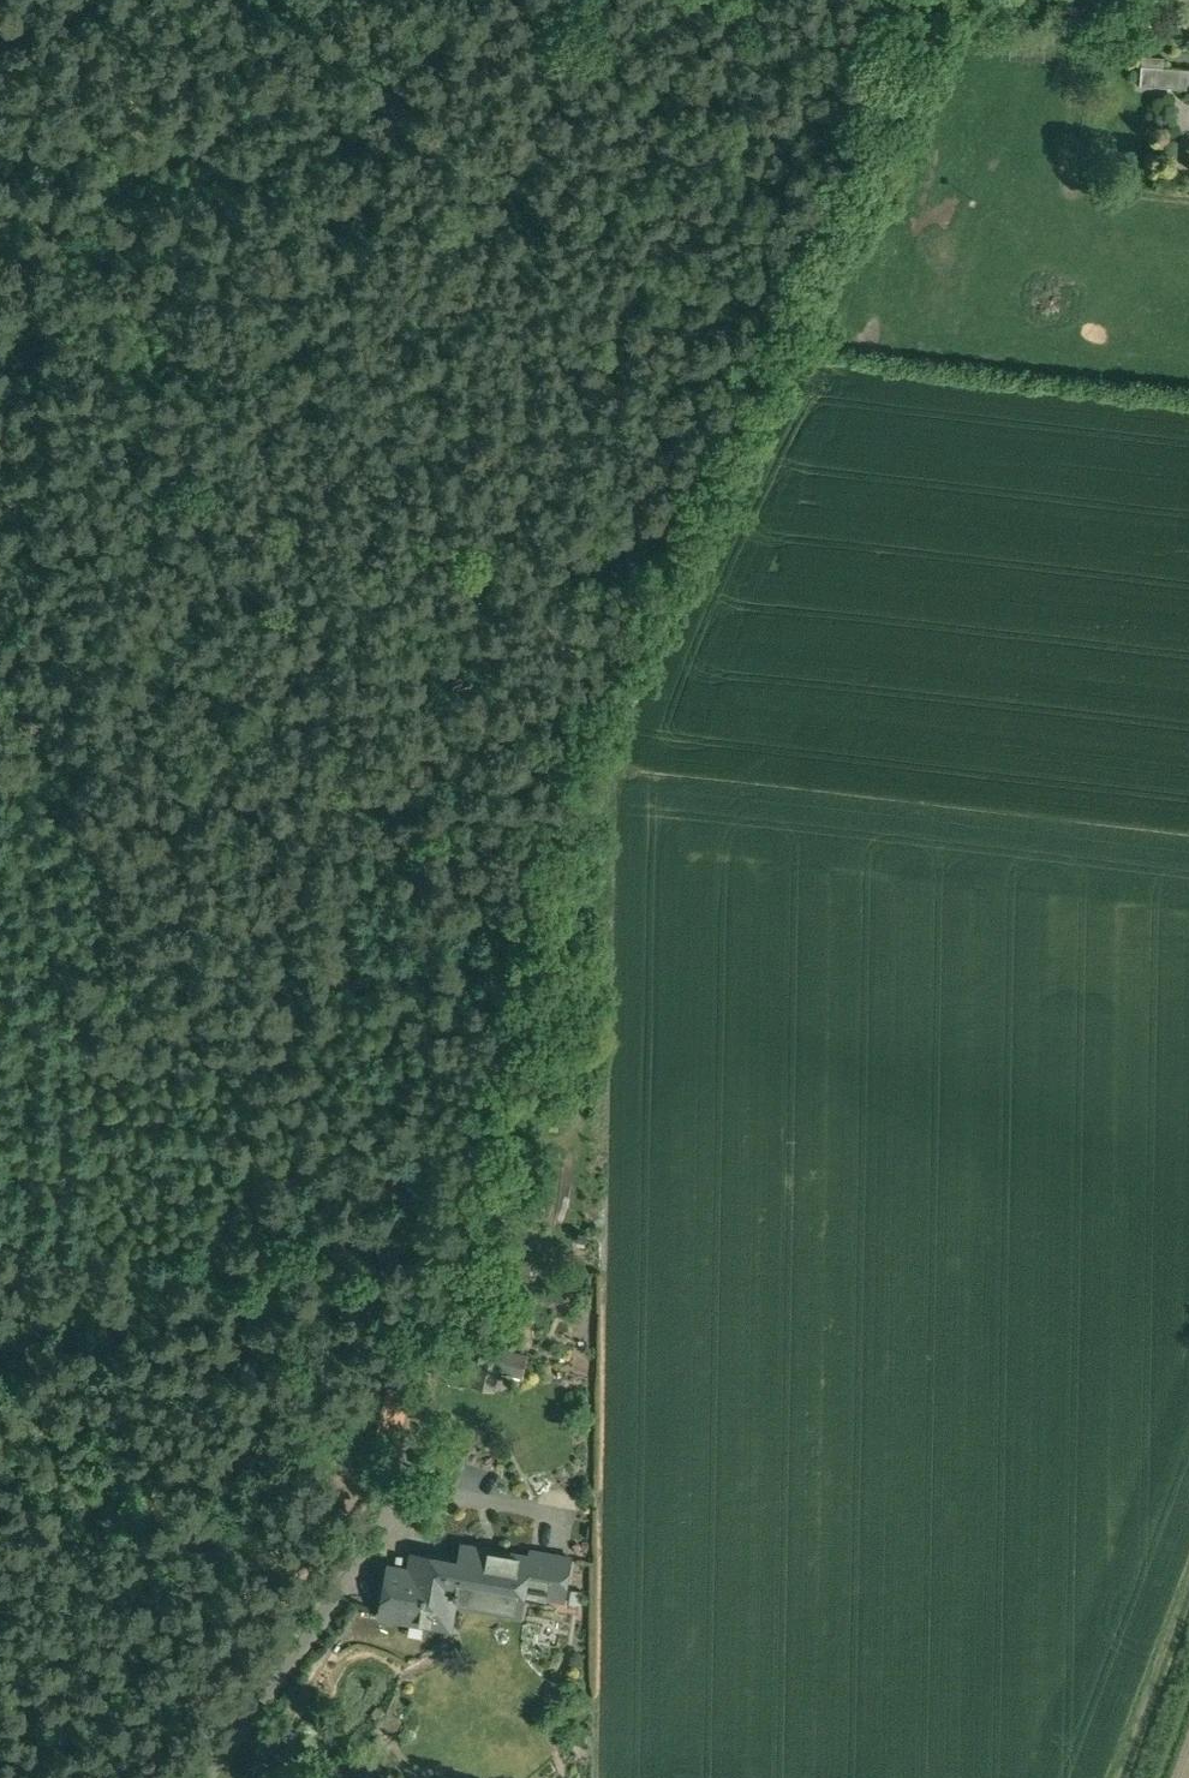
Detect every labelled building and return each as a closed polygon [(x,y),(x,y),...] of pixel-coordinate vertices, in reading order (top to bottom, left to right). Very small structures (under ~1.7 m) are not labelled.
[(1144,66),(1143,86),(1188,88),(1188,68),(1144,66)] [(479,1345),(475,1362),(483,1364),(478,1387),(494,1390),(498,1371),(520,1376),(525,1356),(479,1345)] [(497,1556),(488,1555),(489,1554),(489,1552),(489,1551),(488,1550),(464,1546),(462,1560),(456,1596),(498,1603),(500,1596),(526,1600),(530,1577),(551,1581),(548,1595),(565,1598),(572,1556),(539,1550),(538,1559),(500,1552),(498,1553),(497,1555),(497,1556)] [(440,1563),(431,1563),(430,1560),(428,1557),(426,1554),(416,1552),(413,1571),(391,1567),(382,1615),(451,1626),(456,1596),(462,1560),(445,1557),(443,1558),(442,1559),(440,1560),(440,1563)]
